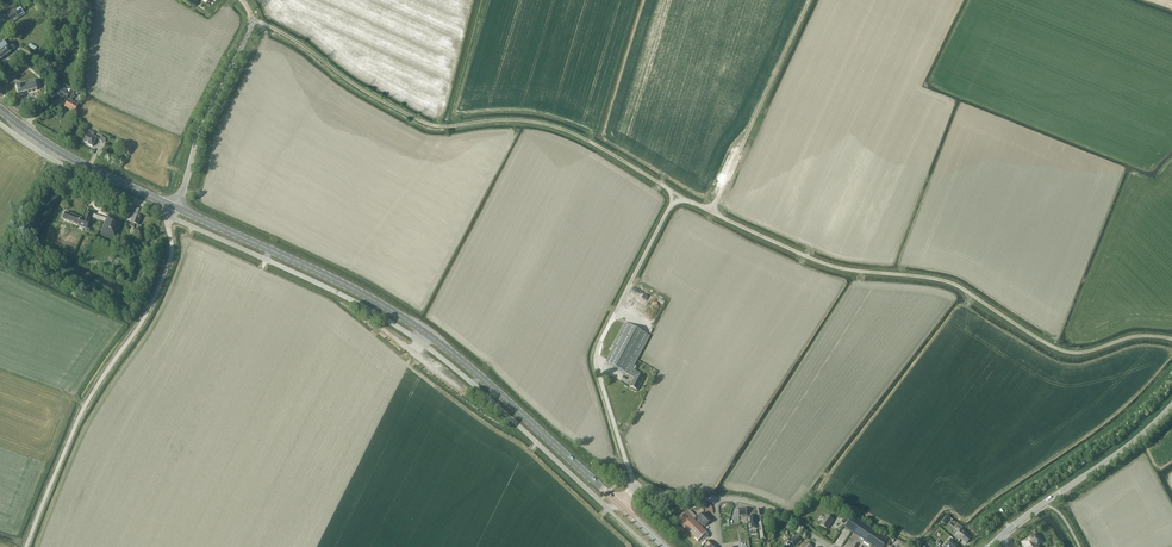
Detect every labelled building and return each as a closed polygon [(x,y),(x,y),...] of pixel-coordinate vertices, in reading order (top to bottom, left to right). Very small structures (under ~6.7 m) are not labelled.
[(10,21),(20,15),(17,10),(7,17),(10,21)] [(15,49),(11,44),(7,48),(3,42),(0,41),(0,60),(10,53),(10,52),(15,49)] [(21,84),(16,85),(17,88),(18,92),(18,95),(24,93),(24,94),(24,93),(28,92),(29,92),(28,92),(32,91),(33,91),(37,90),(37,89),(39,87),(40,87),(40,86),(39,86),(38,83),(39,83),(38,82),(38,83),(35,81),(35,80),(35,81),(31,82),(30,81),(30,82),(26,83),(26,82),(26,83),(22,84),(22,83),(21,84)] [(63,90),(60,89),(57,95),(66,100),(70,94),(66,92),(67,90),(64,88),(63,90)] [(65,108),(74,113),(78,105),(72,102),(74,98),(75,96),(72,95),(69,100),(65,108)] [(82,142),(92,147),(96,138),(92,136),(94,132),(88,130),(87,134),(86,133),(82,142)] [(106,144),(109,138),(102,135),(99,141),(106,144)] [(138,225),(143,212),(136,209),(131,223),(130,222),(129,226),(134,228),(135,224),(138,225)] [(63,220),(87,229),(93,212),(88,210),(84,219),(66,212),(63,220)] [(115,241),(122,219),(110,214),(108,219),(106,218),(100,236),(115,241)] [(614,348),(605,363),(628,375),(634,378),(630,387),(637,391),(643,379),(638,377),(640,374),(632,369),(649,337),(624,324),(612,347),(614,348)] [(746,508),(737,509),(738,516),(747,515),(746,508)] [(756,516),(757,523),(758,529),(759,529),(759,534),(760,534),(760,540),(765,539),(764,526),(765,526),(764,522),(762,523),(761,516),(761,509),(755,510),(756,516)] [(705,538),(707,536),(707,535),(706,533),(706,532),(701,527),(696,522),(693,519),(686,512),(678,521),(698,541),(703,536),(704,538),(705,538)] [(697,519),(698,520),(696,522),(701,527),(703,525),(705,527),(711,521),(703,513),(697,519)] [(820,525),(827,529),(835,517),(832,515),(830,519),(826,516),(820,525)] [(755,516),(747,518),(749,531),(757,530),(755,516)] [(845,527),(874,546),(883,546),(884,545),(888,540),(883,538),(852,516),(845,527)] [(961,539),(966,544),(970,538),(967,536),(968,535),(960,528),(954,536),(960,540),(961,539)] [(803,539),(800,536),(791,544),(789,542),(784,546),(794,546),(803,539)] [(1039,544),(1040,543),(1040,542),(1040,540),(1040,539),(1039,537),(1038,536),(1037,536),(1035,536),(1034,536),(1023,542),(1023,544),(1025,546),(1040,546),(1039,544)]
